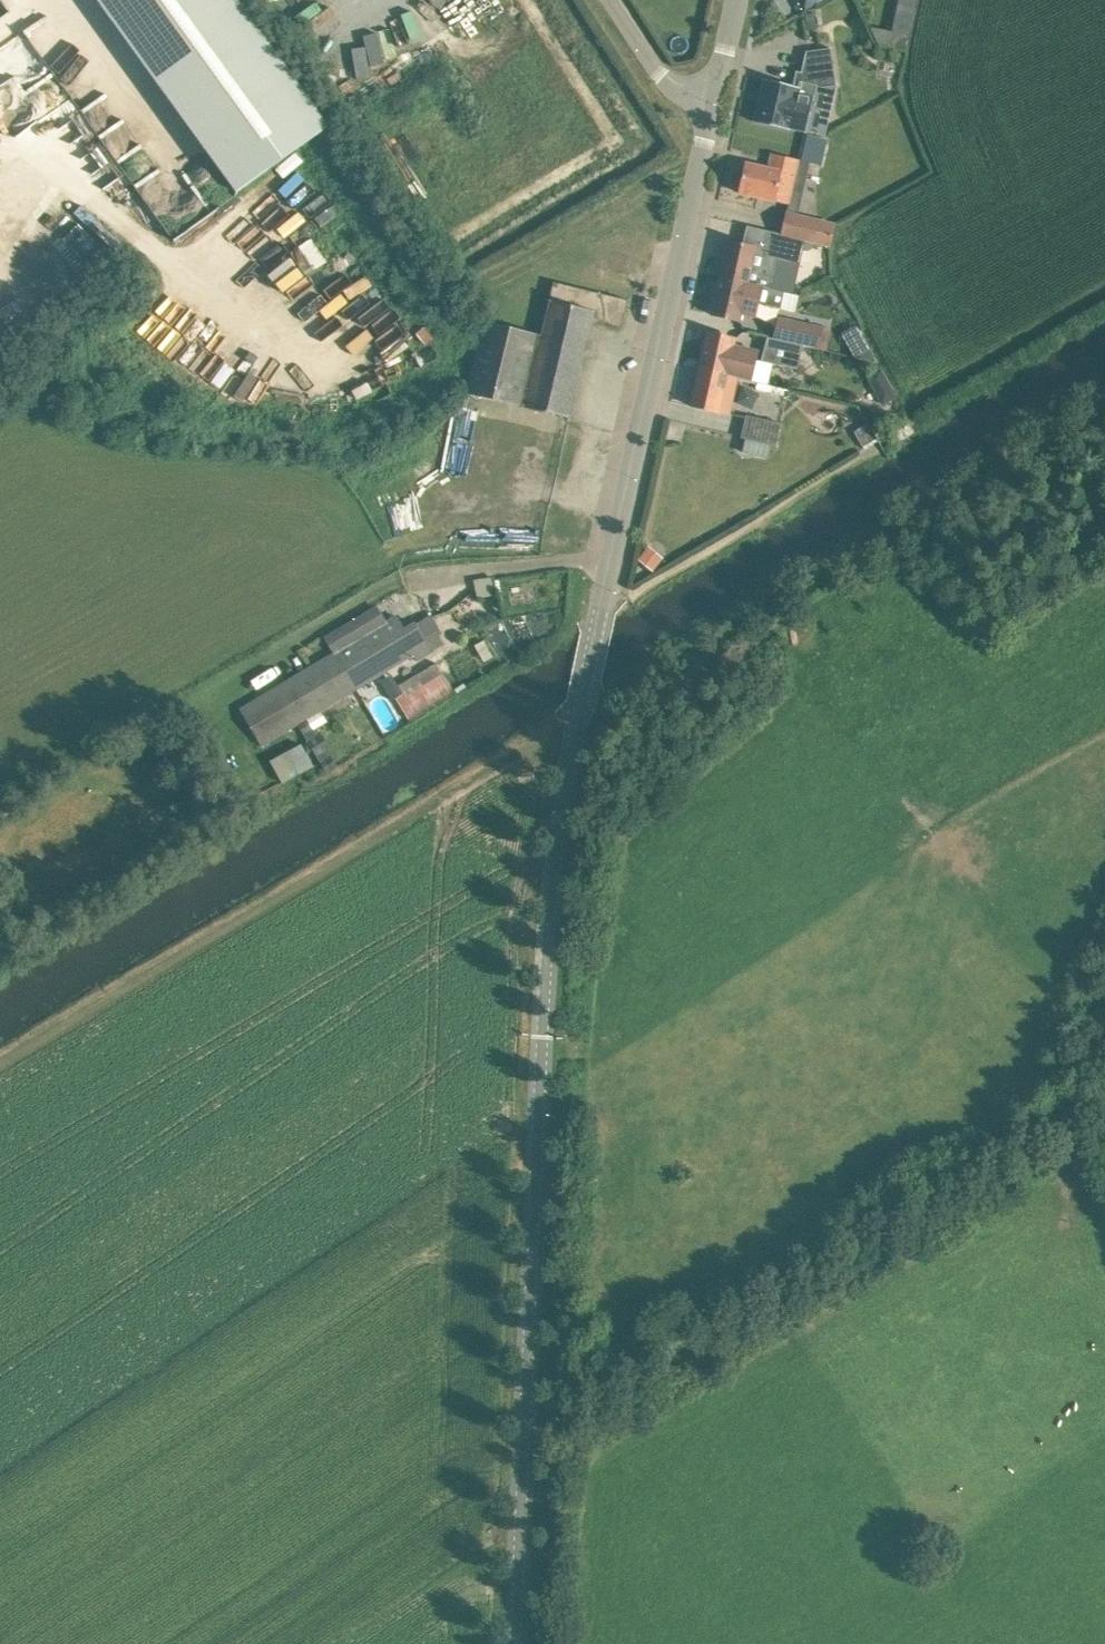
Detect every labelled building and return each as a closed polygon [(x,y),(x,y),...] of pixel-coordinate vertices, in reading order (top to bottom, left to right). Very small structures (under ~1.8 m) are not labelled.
[(307,129),(229,0),(96,0),(209,188),(307,129)] [(889,47),(906,50),(917,0),(900,0),(893,32),(889,47)] [(814,13),(805,14),(808,30),(817,29),(814,13)] [(350,44),(352,76),(366,75),(366,66),(379,65),(378,35),(364,35),(364,43),(350,44)] [(807,51),(800,81),(815,85),(820,86),(821,87),(837,85),(831,48),(807,51)] [(799,87),(765,79),(755,122),(789,129),(790,125),(805,128),(815,85),(800,81),(799,87)] [(100,145),(121,130),(110,115),(89,130),(100,145)] [(807,134),(801,160),(802,161),(810,162),(821,165),(827,139),(807,134)] [(746,163),(739,192),(789,204),(799,160),(772,154),(769,168),(746,163)] [(787,213),(782,234),(782,235),(806,240),(830,246),(835,224),(787,213)] [(71,230),(85,247),(102,232),(88,215),(71,230)] [(728,240),(720,277),(762,287),(770,289),(778,258),(802,263),(806,240),(782,235),(782,234),(747,226),(743,244),(728,240)] [(310,255),(299,261),(293,249),(279,256),(290,277),(315,264),(310,255)] [(762,287),(720,277),(711,315),(733,319),(740,321),(742,313),(757,316),(760,303),(784,308),(788,293),(770,289),(762,287)] [(543,335),(526,407),(542,411),(569,418),(591,323),(621,330),(628,300),(607,295),(555,282),(543,335)] [(370,317),(384,332),(404,313),(390,298),(370,317)] [(362,357),(381,338),(358,314),(338,334),(362,357)] [(783,318),(779,338),(824,349),(828,328),(783,318)] [(467,393),(526,407),(543,335),(484,321),(467,393)] [(734,346),(736,338),(729,337),(708,332),(699,369),(738,377),(753,381),(760,352),(734,346)] [(862,334),(847,343),(855,356),(874,362),(877,360),(862,334)] [(762,361),(798,369),(804,344),(768,337),(762,361)] [(881,367),(866,375),(882,406),(897,398),(881,367)] [(691,406),(730,414),(738,377),(699,369),(691,406)] [(789,389),(757,382),(756,389),(787,397),(789,389)] [(745,452),(772,458),(775,445),(776,446),(781,423),(747,415),(741,438),(748,439),(745,452)] [(867,424),(854,431),(864,449),(877,442),(867,424)] [(642,558),(656,570),(667,558),(652,545),(642,558)] [(378,606),(325,638),(334,654),(337,652),(348,669),(345,671),(356,688),(413,654),(417,662),(434,652),(433,651),(416,622),(404,628),(397,617),(388,622),(378,606)] [(431,613),(416,622),(433,651),(444,644),(439,635),(442,633),(431,613)] [(335,654),(242,710),(262,744),(356,688),(345,671),(348,669),(337,652),(334,654),(335,654)] [(439,661),(400,685),(405,693),(397,698),(408,717),(454,689),(444,674),(446,673),(439,661)] [(387,688),(394,700),(397,698),(405,693),(400,685),(397,681),(387,688)] [(300,739),(311,763),(330,754),(318,730),(300,739)] [(267,757),(278,781),(310,766),(299,742),(267,757)]
